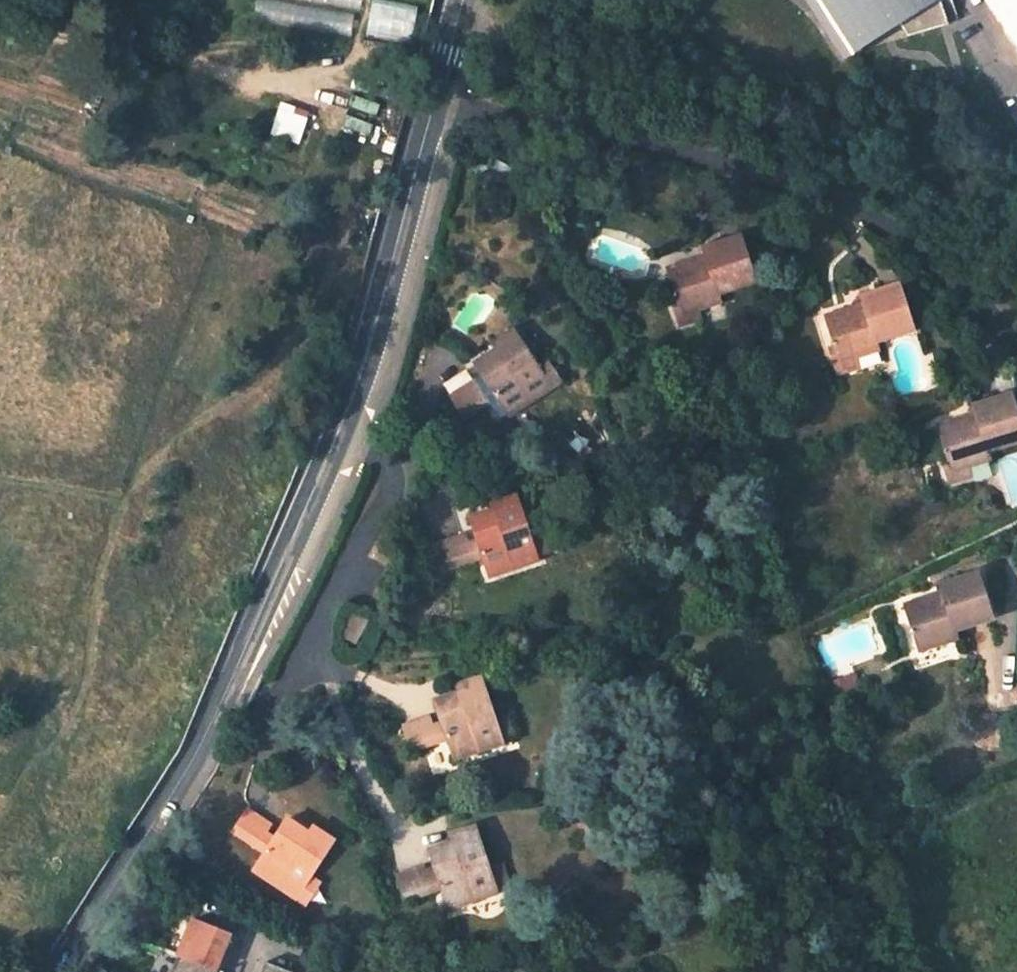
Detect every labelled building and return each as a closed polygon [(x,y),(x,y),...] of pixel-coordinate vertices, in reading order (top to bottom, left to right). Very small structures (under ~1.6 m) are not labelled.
[(368,34),(415,43),(422,6),(386,0),(375,0),(368,34)] [(856,50),(902,23),(911,35),(962,21),(959,6),(956,0),(824,0),(856,50)] [(1016,39),(1016,0),(992,0),(1016,39)] [(285,101),(272,135),(300,145),(313,112),(285,101)] [(718,293),(755,280),(740,236),(706,247),(708,254),(669,269),(684,312),(698,307),(721,299),(718,293)] [(825,316),(841,361),(856,356),(878,348),(875,340),(914,327),(900,283),(863,296),(865,303),(825,316)] [(684,312),(687,322),(701,316),(698,307),(684,312)] [(473,380),(452,395),(466,416),(498,395),(509,413),(552,386),(539,366),(515,329),(493,342),(497,348),(475,362),(486,377),(490,385),(481,392),(476,384),(473,380)] [(844,370),(859,365),(856,356),(841,361),(844,370)] [(539,366),(552,386),(562,381),(548,360),(539,366)] [(953,380),(964,376),(960,361),(948,365),(953,380)] [(486,377),(476,384),(481,392),(490,385),(486,377)] [(1012,394),(974,406),(976,414),(938,426),(952,470),(966,465),(989,457),(987,449),(1016,440),(1016,410),(1012,394)] [(966,465),(952,470),(955,478),(969,474),(966,465)] [(532,538),(517,493),(492,501),(495,509),(471,516),(478,540),(483,555),(489,574),(538,558),(537,556),(532,538)] [(469,542),(466,533),(440,542),(449,567),(474,558),(469,542)] [(532,538),(537,556),(548,552),(543,534),(532,538)] [(483,555),(478,540),(469,542),(474,558),(483,555)] [(992,619),(975,573),(935,588),(938,594),(900,608),(917,655),(931,649),(951,642),(949,635),(992,619)] [(353,641),(364,619),(351,612),(340,634),(353,641)] [(920,665),(935,659),(931,649),(917,655),(920,665)] [(495,718),(481,676),(458,683),(460,691),(436,698),(444,722),(449,737),(455,757),(503,741),(501,737),(495,718)] [(837,681),(843,699),(856,694),(851,677),(837,681)] [(843,699),(837,681),(826,685),(832,703),(843,699)] [(495,718),(501,737),(515,733),(508,713),(495,718)] [(433,726),(431,716),(404,725),(412,749),(438,740),(433,726)] [(444,722),(433,726),(438,740),(449,737),(444,722)] [(311,875),(333,839),(314,826),(310,833),(287,818),(279,831),(275,837),(267,831),(270,825),(248,810),(234,831),(257,847),(261,840),(270,846),(265,853),(255,870),(296,899),(311,875)] [(267,831),(275,837),(279,831),(270,825),(267,831)] [(490,869),(476,825),(452,833),(454,841),(430,849),(436,867),(426,870),(424,865),(398,874),(406,899),(433,891),(429,880),(439,877),(442,888),(449,909),(498,892),(496,886),(490,869)] [(261,840),(257,847),(265,853),(270,846),(261,840)] [(510,882),(504,864),(490,869),(496,886),(510,882)] [(296,899),(305,905),(319,881),(311,875),(296,899)] [(433,891),(442,888),(439,877),(429,880),(433,891)] [(234,954),(240,938),(194,920),(180,955),(223,971),(230,953),(234,954)] [(180,955),(173,971),(223,971),(180,955)] [(413,971),(430,971),(427,962),(412,968),(413,971)]
